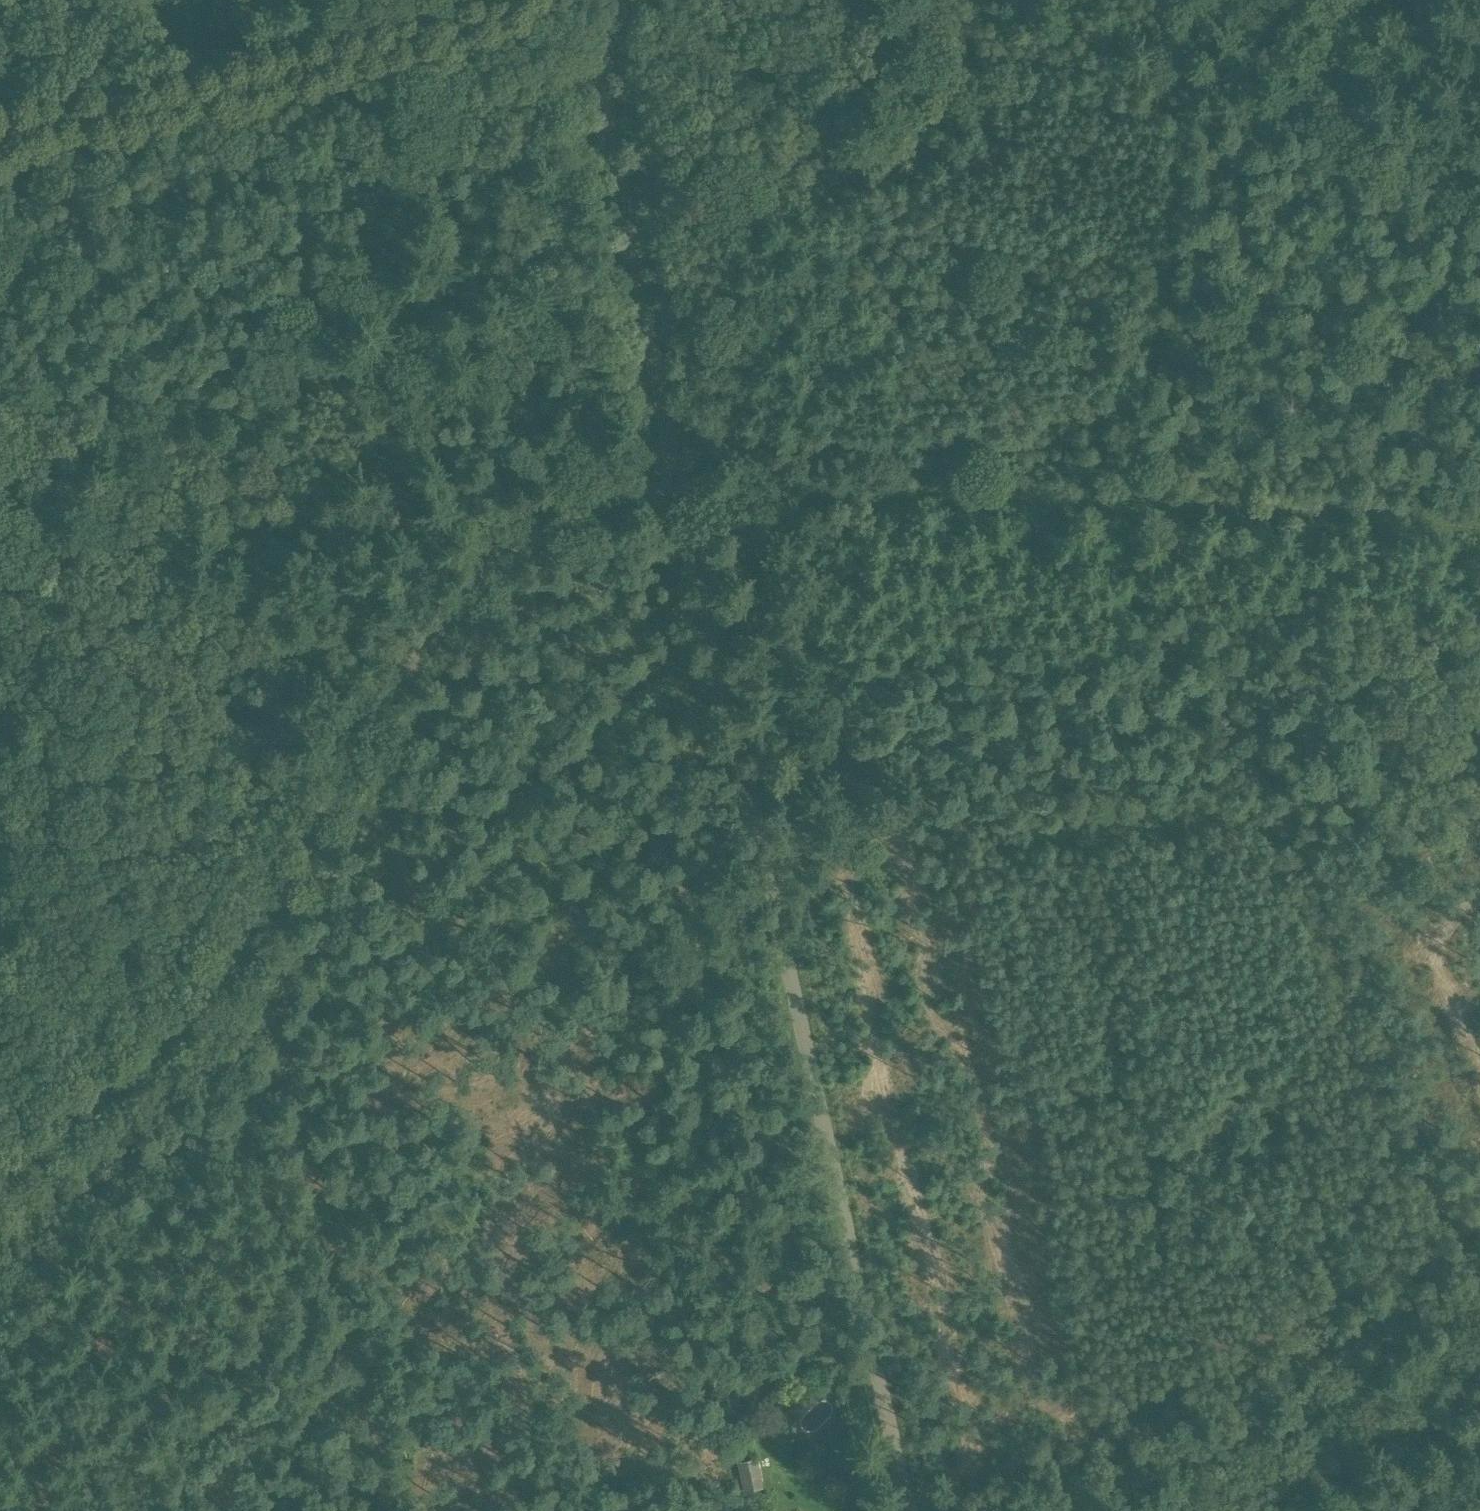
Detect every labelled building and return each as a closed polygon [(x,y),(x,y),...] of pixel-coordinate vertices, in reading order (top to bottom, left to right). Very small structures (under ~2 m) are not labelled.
[(784,1400),(772,1393),(766,1403),(778,1410),(784,1400)] [(745,1490),(759,1488),(756,1466),(742,1469),(745,1490)]
